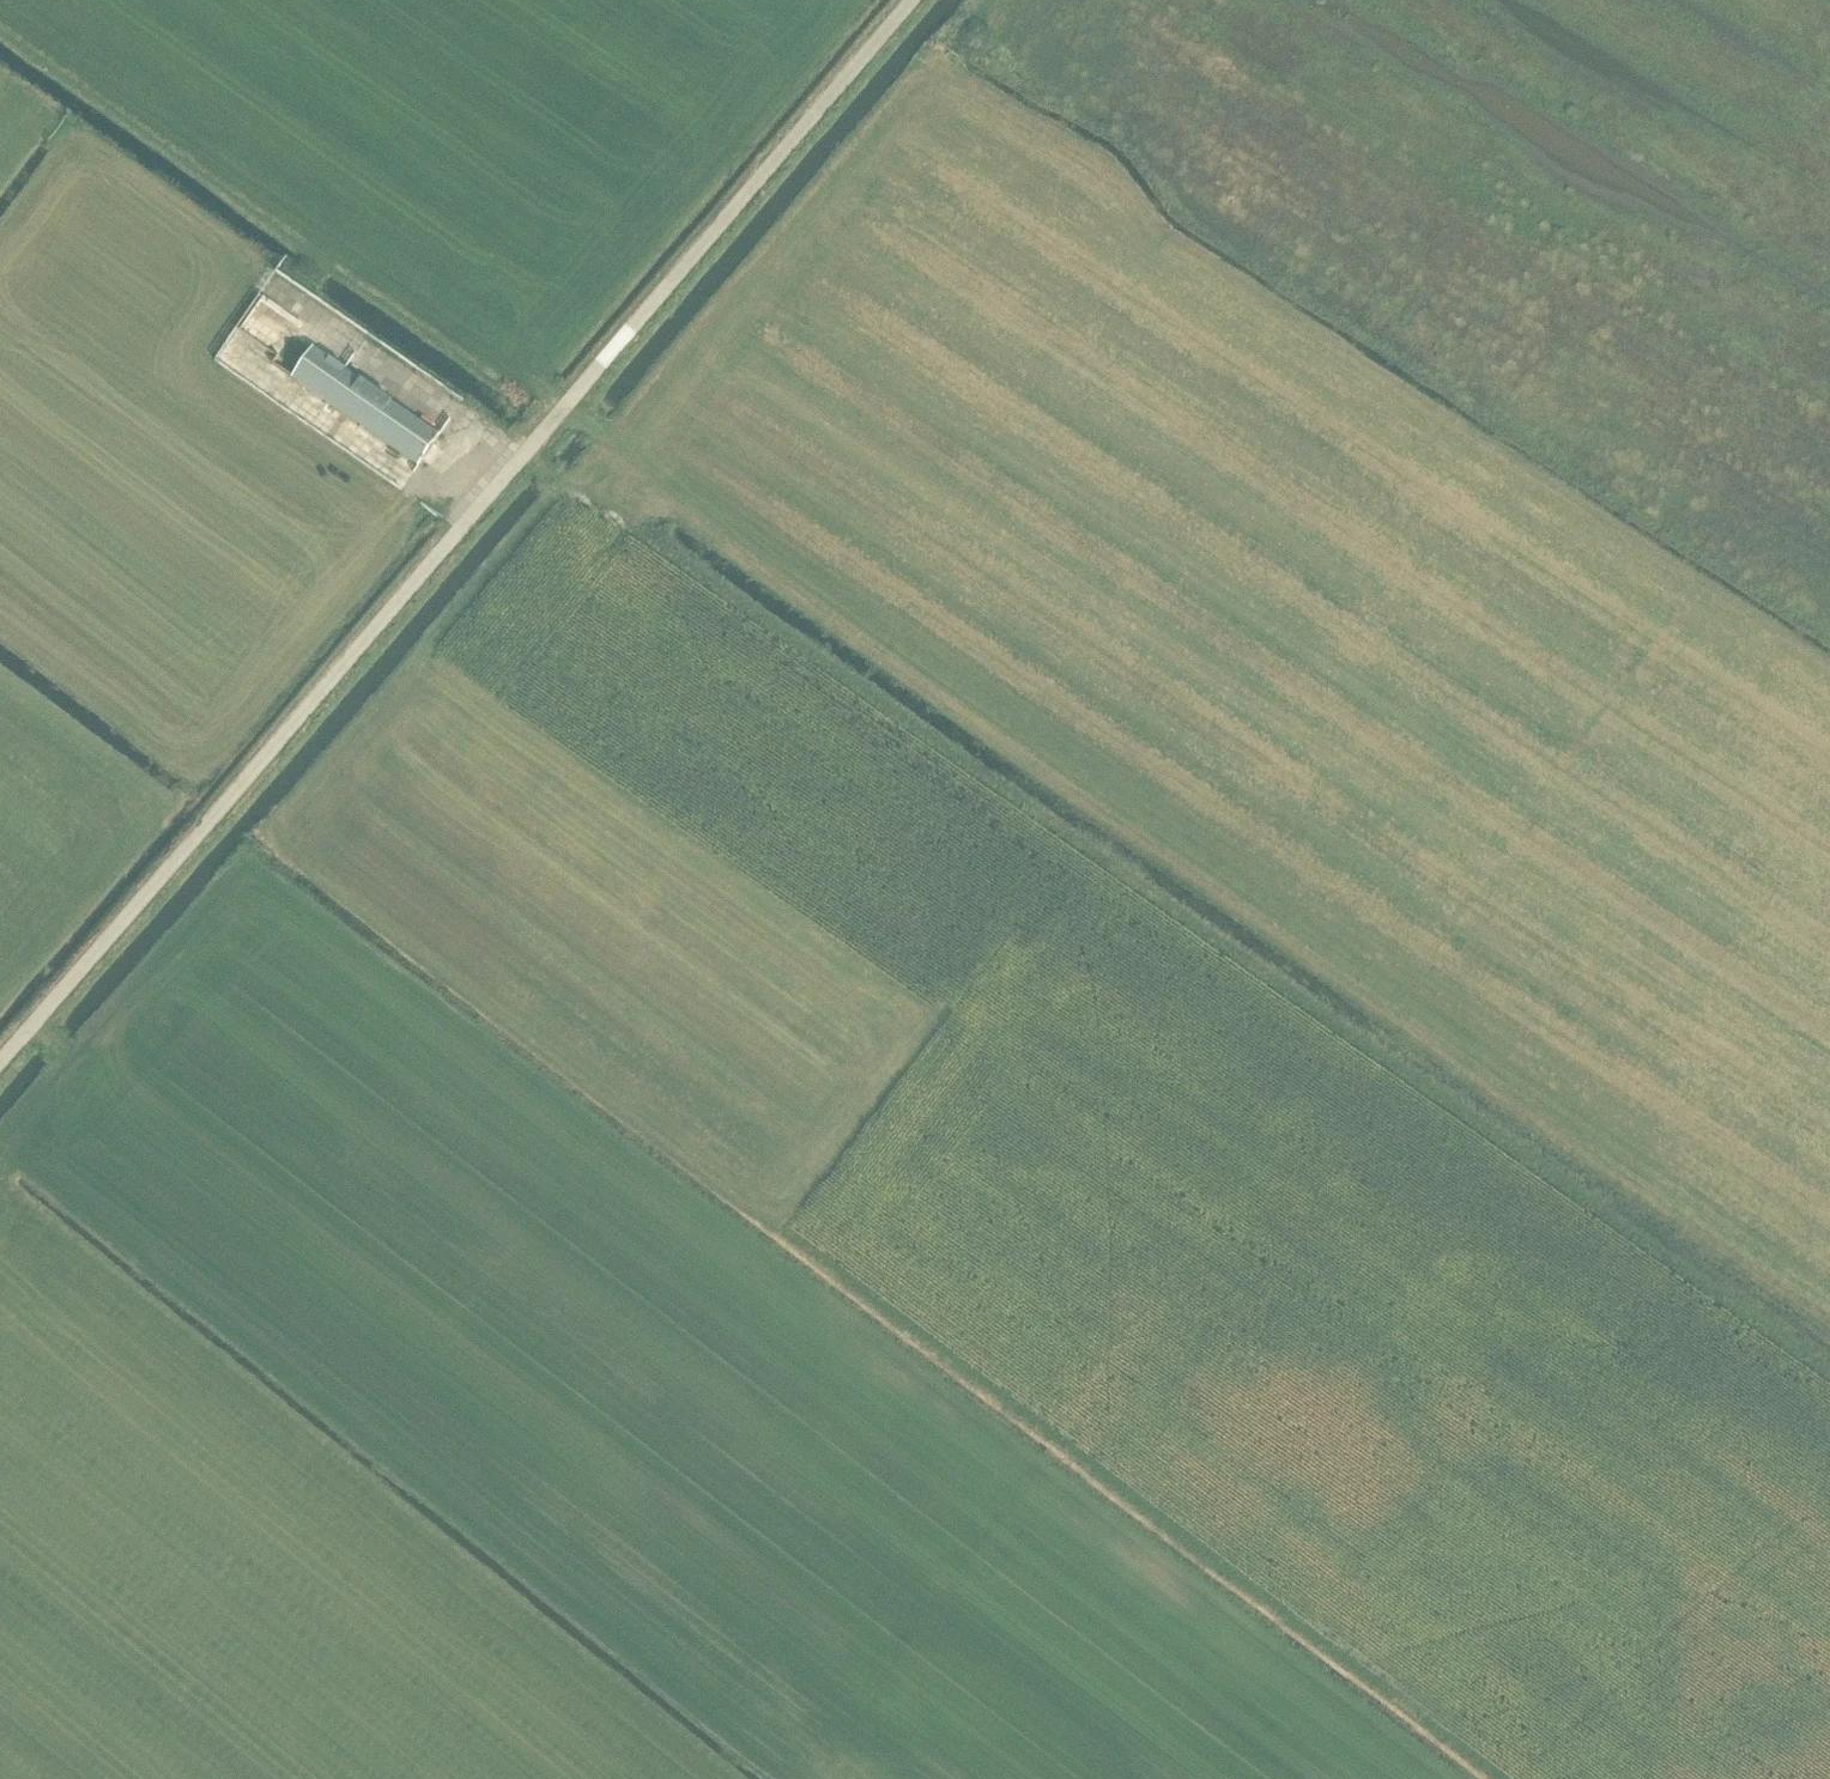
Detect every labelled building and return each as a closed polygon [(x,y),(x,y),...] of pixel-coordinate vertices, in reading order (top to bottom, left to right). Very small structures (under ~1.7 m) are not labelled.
[(440,436),(312,347),(290,379),(418,468),(440,436)] [(83,786),(96,776),(84,761),(72,771),(83,786)]
